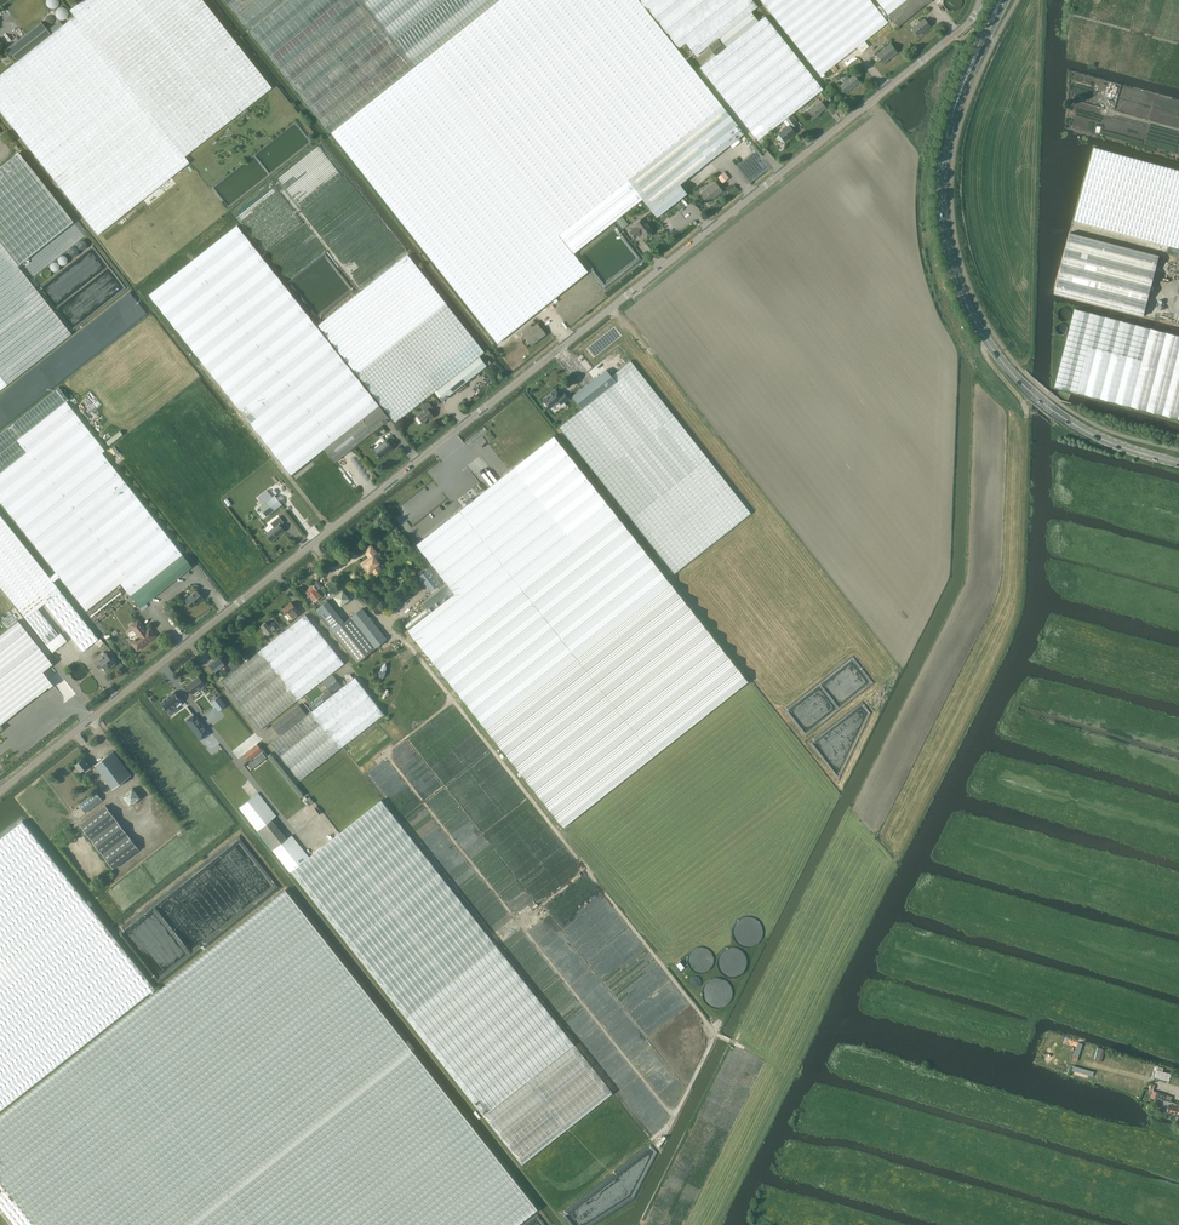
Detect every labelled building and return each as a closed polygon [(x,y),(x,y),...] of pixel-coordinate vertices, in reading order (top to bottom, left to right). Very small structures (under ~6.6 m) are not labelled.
[(69,10),(74,16),(185,156),(272,88),(202,0),(82,0),(69,10)] [(246,27),(330,133),(419,63),(421,61),(498,0),(225,0),(246,27)] [(649,10),(641,0),(498,0),(421,61),(522,190),(523,189),(530,198),(574,253),(642,199),(628,180),(722,106),(648,11),(649,10)] [(765,16),(759,21),(751,11),(758,6),(753,0),(641,0),(649,10),(649,9),(679,48),(686,43),(696,55),(708,45),(716,55),(700,68),(758,140),(786,119),(790,115),(791,114),(818,92),(822,89),(823,89),(765,16)] [(782,27),(826,84),(848,66),(851,70),(858,64),(855,61),(894,30),(892,27),(870,0),(761,0),(782,27)] [(897,27),(931,0),(876,0),(897,27)] [(0,74),(0,111),(59,186),(97,235),(113,223),(134,207),(140,202),(143,199),(171,177),(172,176),(190,163),(185,156),(74,16),(63,25),(60,21),(50,28),(53,32),(51,34),(17,61),(0,74)] [(925,19),(914,27),(912,28),(918,35),(930,26),(925,19)] [(41,22),(7,49),(17,61),(51,34),(41,22)] [(883,63),(897,52),(890,44),(877,55),(883,63)] [(419,63),(330,133),(498,343),(588,271),(574,253),(530,198),(523,189),(522,190),(421,61),(419,63)] [(854,75),(850,79),(848,76),(842,80),(844,83),(840,86),(846,93),(860,82),(854,75)] [(827,96),(822,89),(818,92),(823,98),(827,96)] [(818,115),(817,114),(825,108),(820,101),(814,107),(813,106),(807,111),(814,119),(818,115)] [(744,133),(722,106),(628,180),(642,199),(657,217),(687,193),(680,184),(744,133)] [(795,122),(790,115),(786,119),(790,125),(786,128),(785,127),(782,129),(783,131),(779,134),(780,135),(779,135),(778,136),(778,137),(778,138),(778,139),(778,140),(779,141),(780,141),(781,142),(782,142),(783,141),(784,141),(784,140),(785,141),(795,133),(791,128),(792,127),(793,128),(797,124),(795,122)] [(1074,220),(1178,248),(1178,170),(1094,147),(1074,220)] [(71,334),(17,265),(73,221),(18,153),(0,167),(0,390),(71,334)] [(343,174),(331,158),(322,166),(322,168),(316,173),(314,193),(304,201),(301,197),(314,186),(309,180),(304,184),(299,178),(287,196),(360,282),(366,273),(365,272),(374,273),(374,271),(373,271),(378,263),(377,276),(409,250),(344,172),(343,174)] [(724,172),(718,177),(723,183),(729,178),(724,172)] [(701,193),(708,202),(722,190),(715,182),(701,193)] [(235,214),(263,253),(267,250),(270,254),(271,253),(275,251),(271,247),(303,224),(275,186),(235,214)] [(650,232),(652,230),(643,218),(635,224),(637,226),(630,232),(635,238),(642,232),(645,236),(647,234),(648,235),(651,233),(650,232)] [(149,295),(240,411),(291,475),(324,449),(379,405),(237,225),(149,295)] [(1144,316),(1159,255),(1070,232),(1055,293),(1144,316)] [(78,245),(78,247),(79,249),(81,250),(84,250),(86,249),(87,247),(87,244),(86,242),(83,241),(81,241),(79,242),(78,245)] [(70,251),(70,253),(71,255),(73,256),(75,256),(78,255),(79,253),(79,251),(77,248),(75,247),(73,247),(71,249),(70,251)] [(123,291),(107,267),(105,269),(93,251),(44,284),(59,306),(61,305),(74,324),(123,291)] [(415,260),(411,255),(410,256),(408,254),(319,325),(395,423),(437,390),(445,399),(487,366),(479,356),(485,352),(414,261),(415,260)] [(65,255),(57,256),(58,264),(66,263),(65,255)] [(1075,309),(1055,386),(1178,419),(1178,336),(1075,309)] [(524,335),(531,344),(545,334),(538,324),(524,335)] [(595,341),(587,348),(594,357),(603,349),(595,341)] [(582,409),(559,427),(680,579),(756,519),(636,367),(631,361),(611,376),(617,382),(582,409)] [(606,370),(572,396),(582,409),(617,382),(611,376),(606,370)] [(85,426),(66,402),(69,399),(58,387),(0,433),(0,502),(34,545),(86,611),(120,583),(130,595),(140,608),(192,567),(101,452),(104,450),(85,426)] [(568,398),(564,393),(560,396),(555,389),(547,395),(547,396),(543,399),(545,402),(544,402),(544,404),(546,406),(547,406),(548,405),(550,408),(559,401),(561,404),(568,398)] [(429,411),(433,408),(429,402),(422,407),(424,410),(417,415),(423,423),(429,418),(430,419),(433,416),(429,411)] [(390,419),(379,405),(324,449),(334,462),(390,419)] [(109,445),(121,434),(120,432),(117,434),(116,432),(106,441),(109,445)] [(431,612),(408,630),(486,729),(564,827),(748,681),(671,584),(554,435),(525,458),(524,459),(498,479),(485,490),(472,500),(470,498),(467,501),(468,503),(446,520),(446,521),(417,544),(447,583),(423,602),(431,612)] [(377,455),(378,457),(379,456),(380,458),(385,453),(388,451),(389,451),(393,448),(386,440),(374,450),(378,455),(377,455)] [(274,495),(259,507),(267,517),(282,505),(274,495)] [(36,632),(40,638),(53,628),(38,609),(45,603),(68,632),(82,651),(98,639),(0,515),(0,586),(26,618),(25,619),(36,632)] [(271,523),(274,527),(266,534),(272,541),(284,531),(280,525),(284,522),(279,517),(271,523)] [(380,557),(371,546),(364,551),(369,557),(361,563),(365,568),(366,567),(369,571),(371,569),(375,574),(380,569),(377,565),(379,563),(376,560),(380,557)] [(429,568),(421,574),(433,589),(441,583),(429,568)] [(313,585),(306,591),(314,601),(321,595),(313,585)] [(91,616),(121,592),(118,588),(87,612),(91,616)] [(350,599),(343,590),(334,597),(341,606),(350,599)] [(192,607),(203,598),(197,591),(185,600),(192,607)] [(316,610),(332,630),(343,621),(327,601),(316,610)] [(299,611),(292,602),(283,609),(291,619),(296,615),(296,614),(299,611)] [(387,639),(381,632),(362,608),(343,623),(343,622),(335,629),(360,660),(387,639)] [(305,614),(282,632),(266,645),(304,694),(344,663),(334,652),(314,626),(305,614)] [(3,728),(0,724),(4,721),(4,720),(35,696),(36,696),(47,687),(48,688),(52,684),(53,684),(42,671),(52,663),(18,620),(0,634),(0,731),(3,728)] [(131,643),(137,650),(155,636),(152,632),(149,634),(138,620),(131,625),(134,630),(135,628),(141,635),(131,643)] [(273,631),(274,632),(279,629),(278,627),(274,621),(269,625),(266,622),(261,626),(268,634),(273,631)] [(53,628),(41,638),(52,652),(66,641),(60,633),(58,634),(53,628)] [(259,729),(299,698),(260,650),(221,680),(259,729)] [(115,665),(106,653),(95,662),(100,669),(102,667),(106,672),(115,665)] [(221,666),(224,669),(227,667),(220,657),(210,665),(215,671),(221,666)] [(235,657),(227,663),(233,671),(241,665),(235,657)] [(86,672),(86,670),(85,668),(84,666),(83,665),(82,664),(81,663),(79,663),(77,663),(75,663),(74,663),(72,664),(71,665),(70,667),(69,668),(69,670),(69,672),(69,674),(69,676),(70,677),(72,678),(73,679),(75,680),(76,680),(78,681),(80,680),(81,680),(83,679),(84,678),(85,676),(86,675),(86,673),(86,672)] [(314,709),(325,700),(342,686),(332,674),(323,681),(329,689),(310,704),(314,709)] [(205,684),(199,676),(194,680),(188,685),(194,693),(205,684)] [(99,686),(99,685),(99,683),(98,681),(97,680),(96,679),(94,678),(93,677),(90,677),(88,677),(87,677),(85,678),(84,679),(82,680),(81,682),(81,684),(81,686),(81,688),(81,689),(82,691),(83,692),(84,693),(86,694),(87,695),(89,695),(90,695),(93,695),(94,694),(96,693),(97,692),(98,690),(99,688),(99,686)] [(384,715),(355,678),(316,709),(312,712),(310,711),(306,714),(299,705),(272,726),(280,735),(270,743),(299,781),(384,715)] [(174,692),(161,703),(168,712),(172,708),(174,711),(178,708),(176,705),(181,701),(174,692)] [(219,697),(212,702),(219,711),(226,705),(219,697)] [(197,718),(190,723),(202,739),(209,733),(197,718)] [(255,746),(244,755),(249,760),(262,750),(257,744),(255,746)] [(130,775),(113,752),(94,766),(112,789),(130,775)] [(263,753),(248,765),(251,769),(266,758),(263,753)] [(108,784),(94,766),(91,768),(88,765),(89,765),(84,758),(76,765),(80,771),(83,769),(99,790),(108,784)] [(131,787),(121,795),(129,805),(139,797),(131,787)] [(258,792),(239,807),(257,830),(273,850),(290,872),(290,871),(407,1018),(485,1115),(523,1163),(565,1129),(568,1127),(612,1092),(613,1092),(575,1043),(497,946),(381,799),(309,856),(292,835),(287,839),(272,819),(276,815),(258,792)] [(96,793),(80,805),(85,813),(102,800),(96,793)] [(113,868),(139,849),(105,805),(80,825),(113,868)] [(155,988),(66,876),(23,821),(0,839),(0,1110),(155,988)] [(16,1224),(517,1224),(538,1209),(412,1050),(414,1049),(408,1041),(406,1042),(286,890),(0,1115),(0,1205),(16,1224)] [(739,918),(742,944),(762,942),(760,916),(739,918)] [(747,972),(745,948),(721,951),(723,975),(747,972)] [(680,961),(676,964),(681,970),(684,967),(680,961)] [(697,987),(701,979),(694,975),(689,982),(697,987)] [(731,984),(711,982),(709,1003),(729,1005),(731,984)] [(1079,1042),(1073,1059),(1077,1061),(1082,1043),(1079,1042)] [(1073,1066),(1072,1070),(1093,1076),(1094,1071),(1073,1066)] [(1161,1078),(1168,1080),(1170,1070),(1158,1066),(1157,1070),(1162,1071),(1161,1078)] [(1162,1109),(1178,1113),(1178,1110),(1178,1107),(1175,1106),(1175,1103),(1177,1103),(1164,1100),(1166,1095),(1158,1092),(1155,1099),(1164,1102),(1162,1109)]
